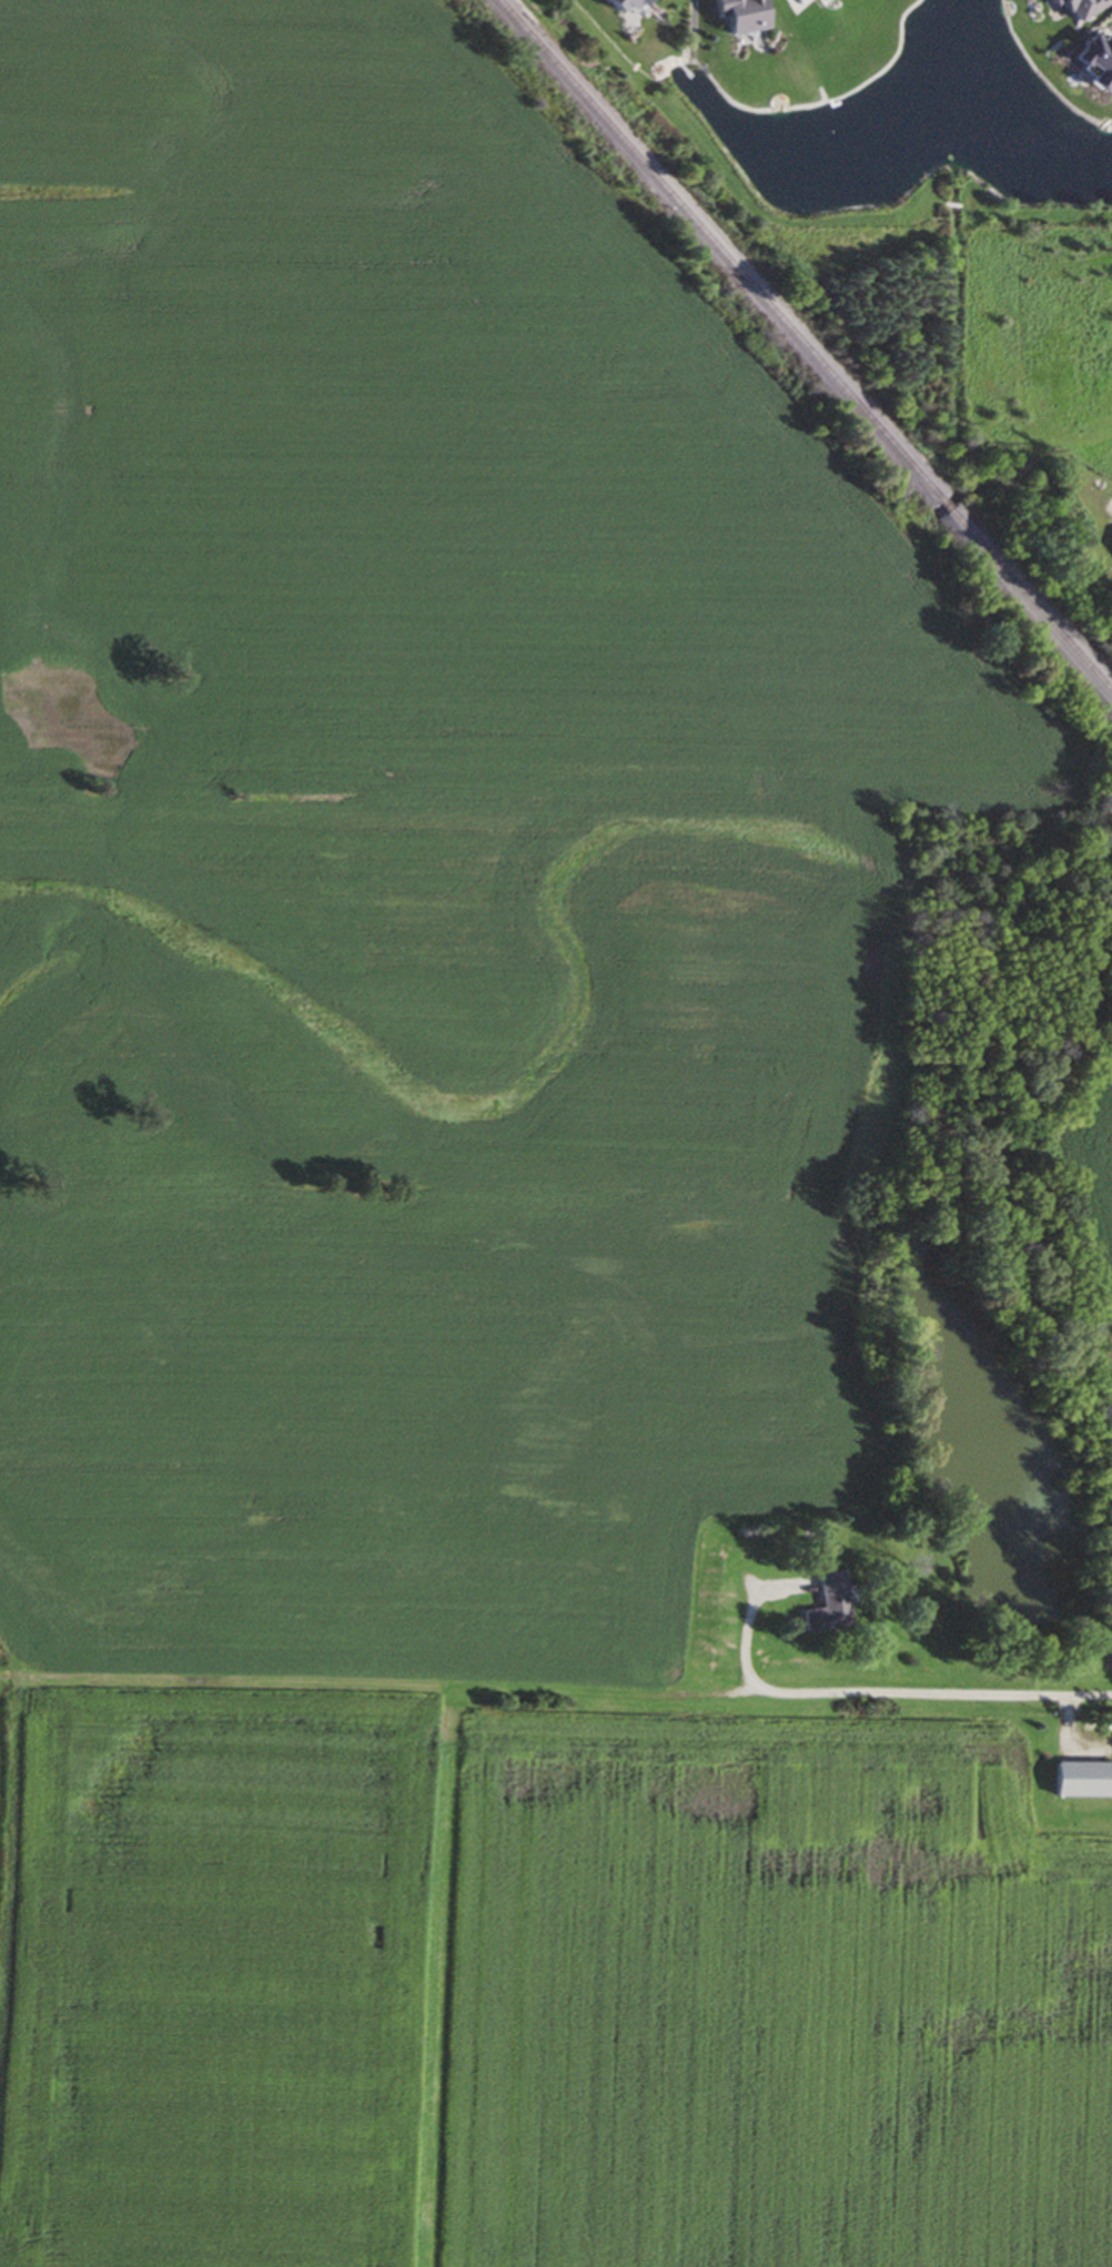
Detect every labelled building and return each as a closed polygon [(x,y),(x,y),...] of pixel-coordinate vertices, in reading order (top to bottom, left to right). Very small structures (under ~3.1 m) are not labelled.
[(620,13),(626,7),(629,9),(638,0),(605,0),(620,13)] [(717,16),(726,13),(730,34),(768,26),(762,0),(714,0),(717,16)] [(1068,10),(1062,0),(1106,0),(1106,1),(1076,20),(1070,9),(1068,10)] [(1106,33),(1111,38),(1111,78),(1102,91),(1089,81),(1096,69),(1088,62),(1085,65),(1074,57),(1083,45),(1081,44),(1085,39),(1088,41),(1093,34),(1101,40),(1106,33)]
